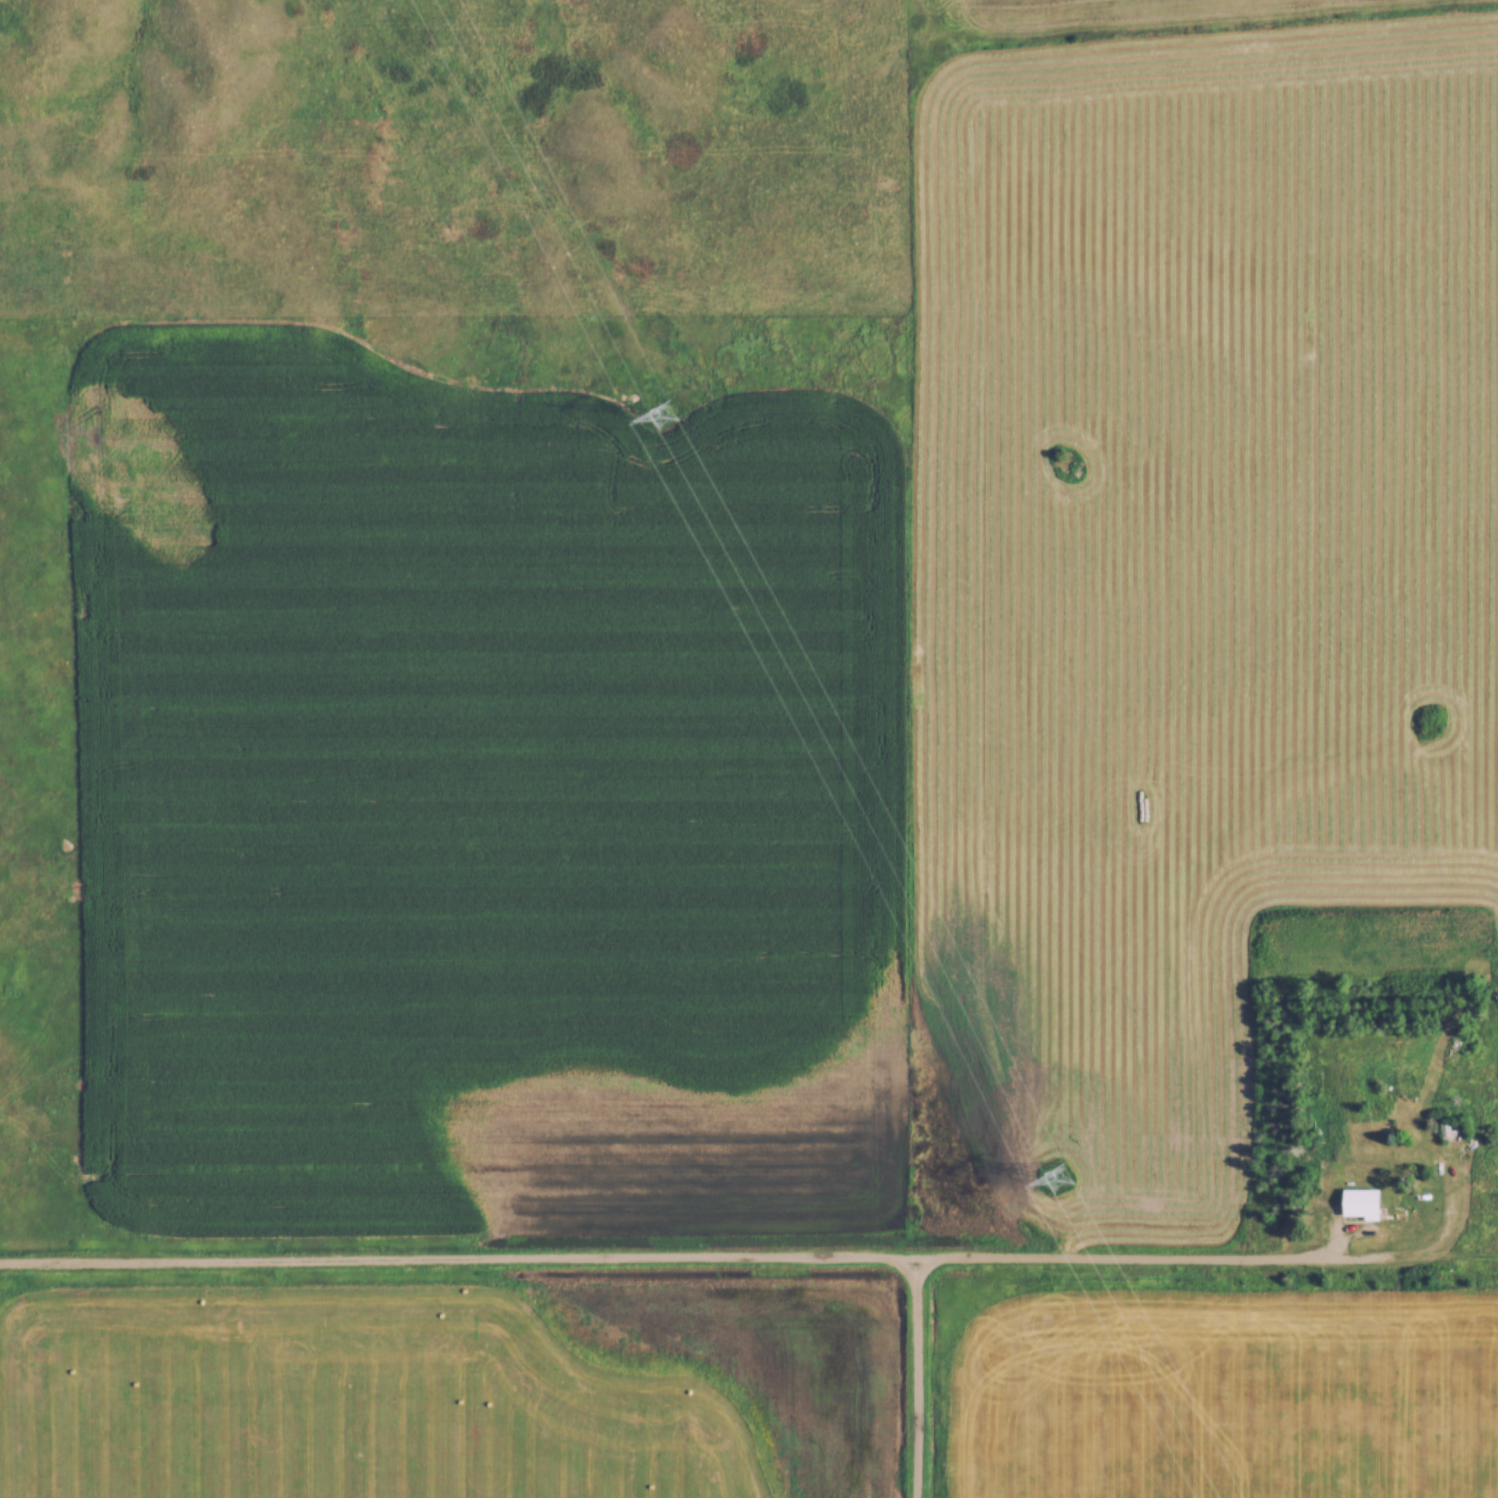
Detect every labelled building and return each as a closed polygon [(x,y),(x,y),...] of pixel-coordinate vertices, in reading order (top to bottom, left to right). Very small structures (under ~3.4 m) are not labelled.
[(1468,1140),(1468,1123),(1439,1123),(1439,1140),(1468,1140)] [(1378,1224),(1378,1191),(1340,1191),(1340,1224),(1378,1224)]
